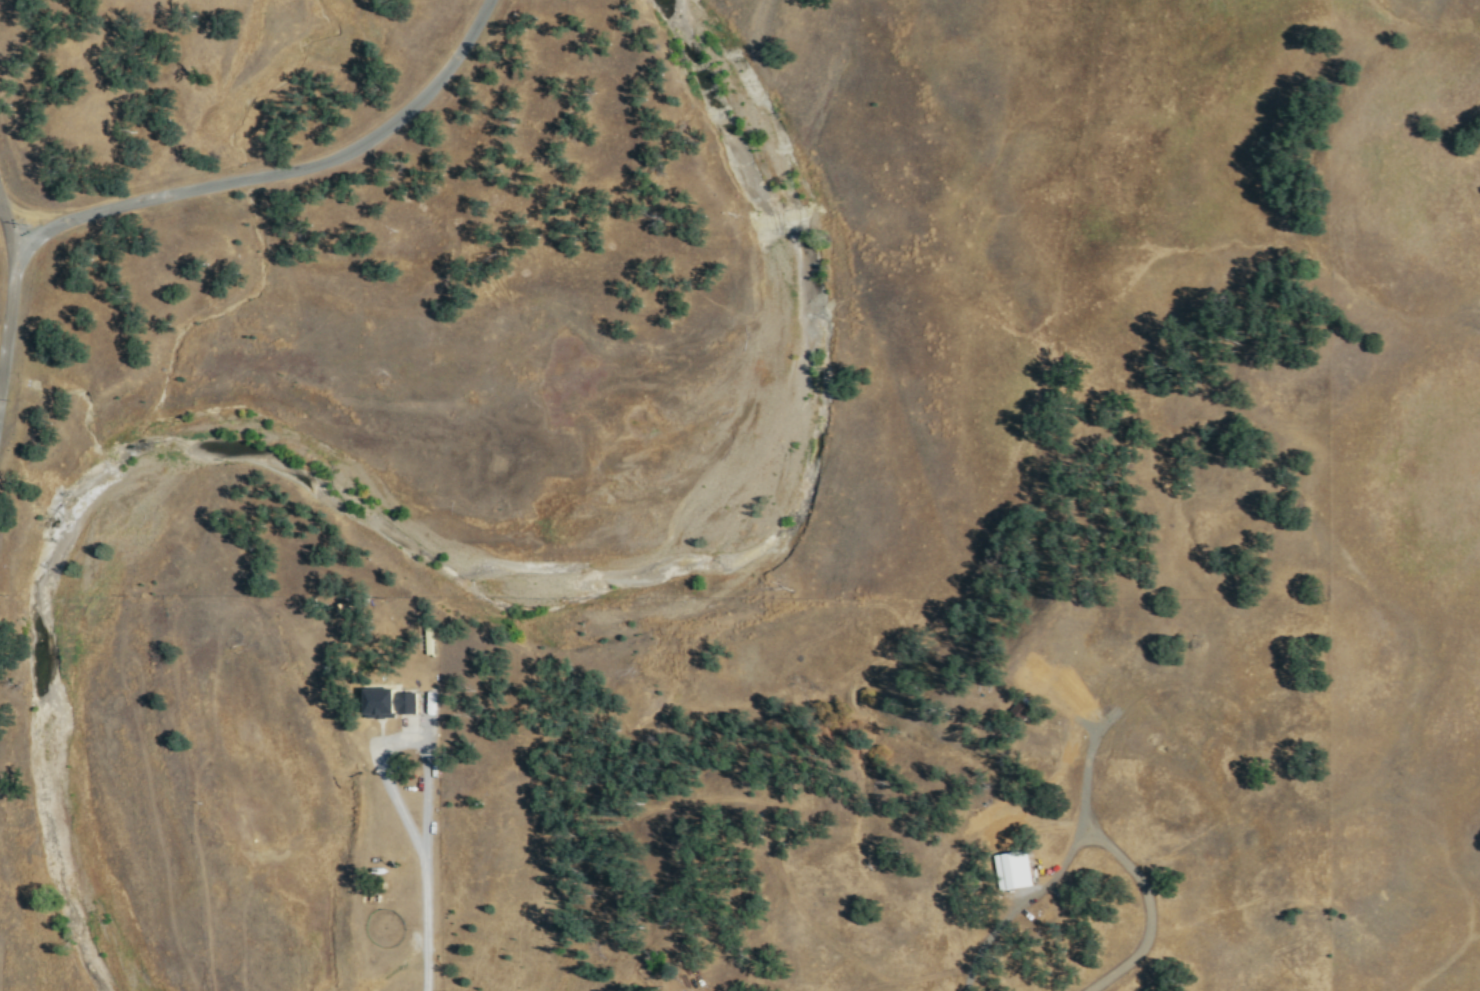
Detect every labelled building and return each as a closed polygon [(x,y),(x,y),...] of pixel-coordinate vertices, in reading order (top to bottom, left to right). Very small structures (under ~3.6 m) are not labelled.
[(419,712),(371,713),(371,687),(399,687),(399,691),(419,691),(419,712)] [(995,854),(1000,889),(1034,883),(1030,854),(1023,855),(1022,850),(995,854)]
